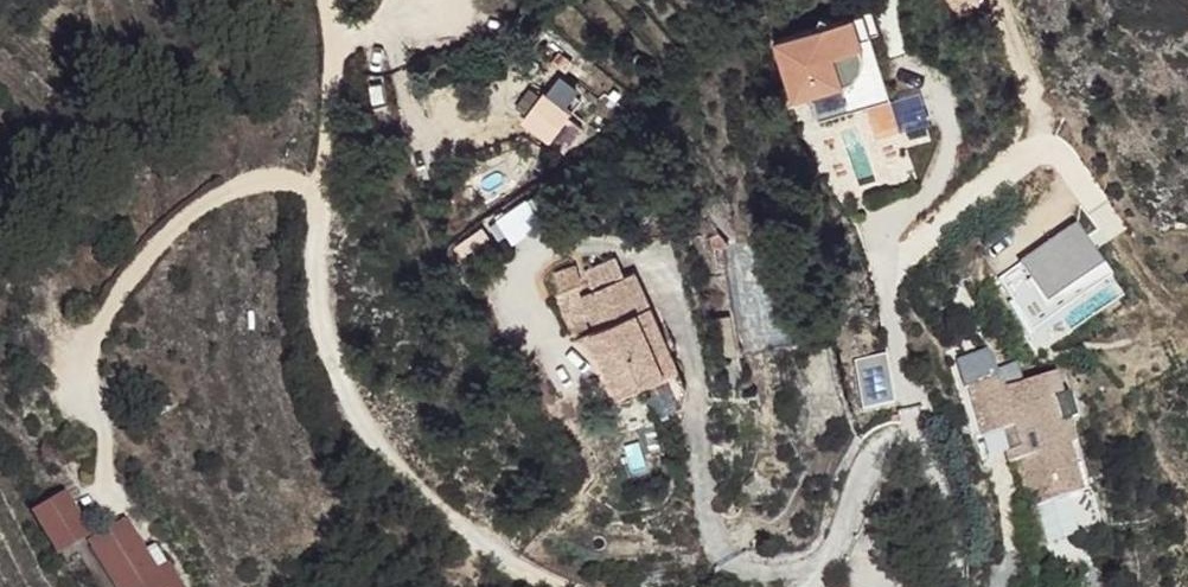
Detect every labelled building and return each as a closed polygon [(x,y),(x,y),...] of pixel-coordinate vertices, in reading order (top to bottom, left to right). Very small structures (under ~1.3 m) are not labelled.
[(980,8),(975,0),(942,0),(956,23),(980,8)] [(859,39),(849,43),(857,65),(867,62),(859,39)] [(849,43),(776,65),(805,153),(878,130),(857,65),(849,43)] [(597,95),(568,84),(554,114),(584,126),(586,121),(604,128),(612,110),(595,101),(597,95)] [(511,238),(562,204),(547,181),(495,215),(511,238)] [(793,343),(779,236),(732,242),(746,349),(793,343)] [(575,269),(558,274),(563,291),(580,286),(575,269)] [(586,335),(592,356),(619,398),(653,389),(650,372),(664,367),(641,287),(632,289),(626,270),(593,279),(599,299),(585,303),(594,333),(586,335)] [(730,312),(717,314),(724,349),(736,346),(730,312)] [(1004,345),(963,351),(967,400),(997,397),(1008,395),(1010,416),(1010,428),(1000,429),(1004,483),(1038,478),(1037,460),(1044,458),(1042,447),(1076,444),(1069,402),(1060,403),(1056,378),(1066,377),(1062,352),(1023,357),(1027,378),(1011,380),(1006,359),(1004,345)] [(605,401),(619,398),(592,356),(605,401)] [(1023,357),(1006,359),(1011,380),(1027,378),(1023,357)] [(619,398),(626,411),(635,409),(674,398),(664,367),(650,372),(653,389),(619,398)] [(1066,377),(1056,378),(1060,403),(1069,402),(1076,401),(1073,376),(1066,377)] [(1008,395),(997,397),(999,418),(1010,416),(1008,395)] [(608,414),(626,411),(619,398),(605,401),(608,414)] [(1080,473),(1076,444),(1042,447),(1044,458),(1037,460),(1038,478),(1080,473)] [(1081,479),(1055,482),(1058,509),(1085,505),(1081,479)] [(83,489),(52,508),(75,543),(106,525),(83,489)] [(111,532),(145,586),(158,586),(183,573),(191,586),(192,586),(206,578),(188,552),(174,560),(145,513),(111,532)] [(75,543),(86,561),(100,552),(121,586),(145,586),(111,532),(106,525),(75,543)] [(158,586),(191,586),(183,573),(158,586)]
